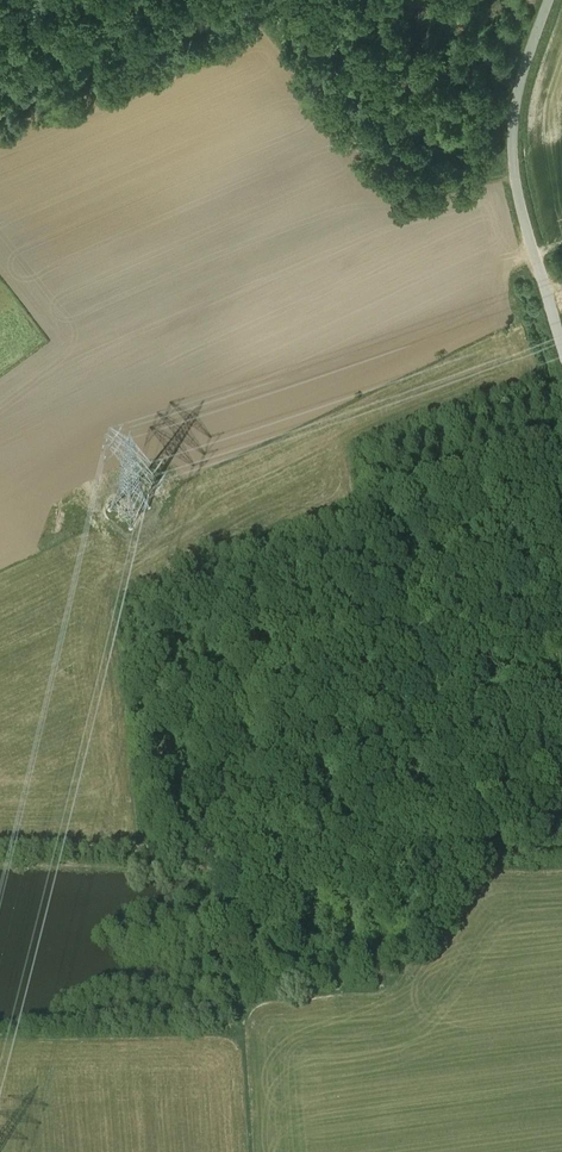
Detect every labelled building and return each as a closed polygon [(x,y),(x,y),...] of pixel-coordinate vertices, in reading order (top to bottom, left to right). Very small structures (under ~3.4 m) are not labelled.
[(185,457),(161,472),(165,478),(189,464),(185,457)]
